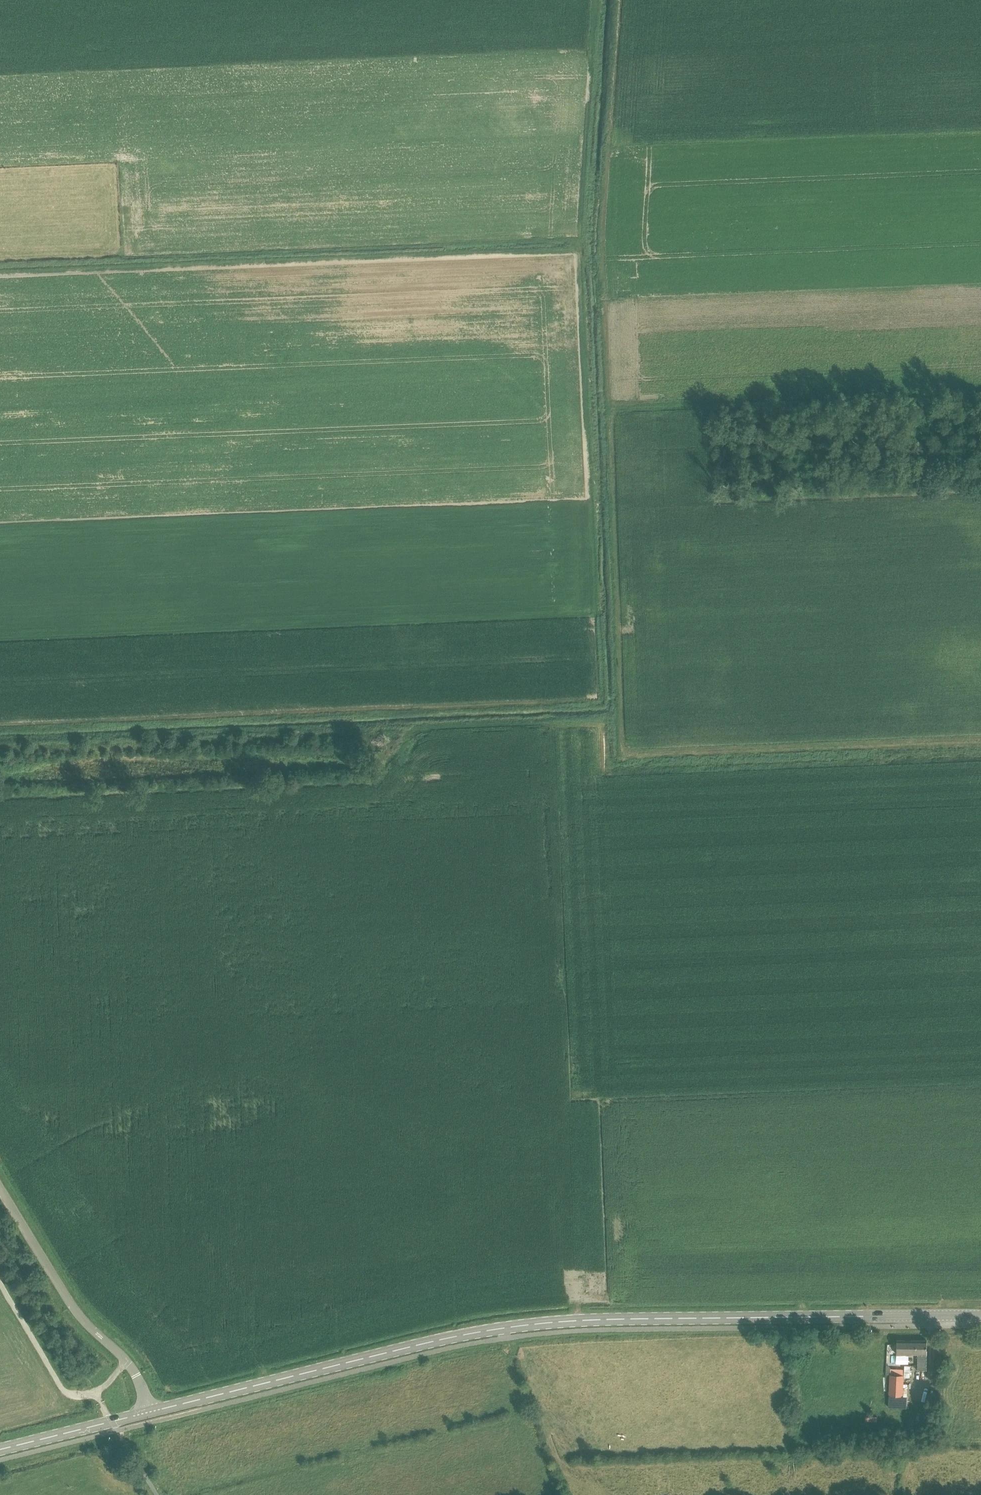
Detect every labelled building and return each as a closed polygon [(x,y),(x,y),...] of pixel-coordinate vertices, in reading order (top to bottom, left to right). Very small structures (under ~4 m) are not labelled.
[(918,1365),(918,1372),(927,1372),(927,1365),(927,1341),(897,1340),(897,1354),(918,1354),(918,1365)] [(903,1396),(904,1375),(890,1375),(889,1396),(903,1396)]
